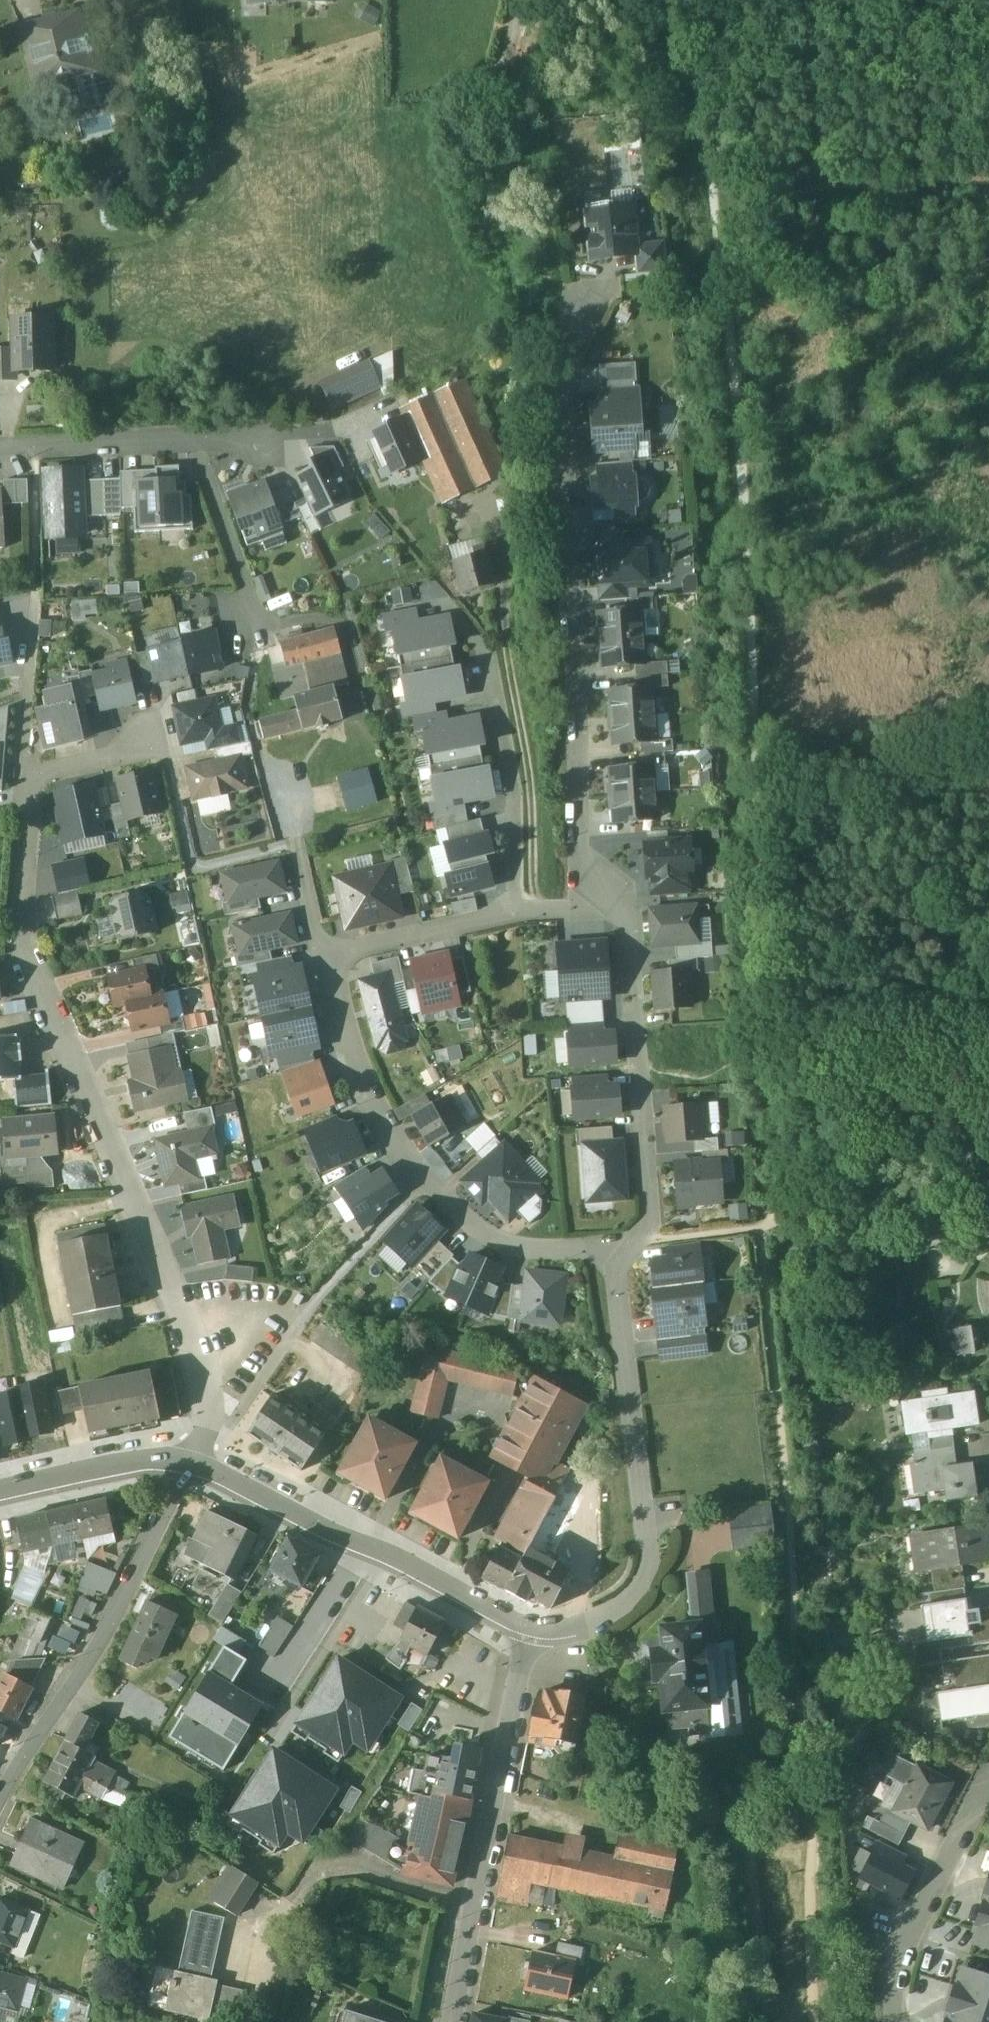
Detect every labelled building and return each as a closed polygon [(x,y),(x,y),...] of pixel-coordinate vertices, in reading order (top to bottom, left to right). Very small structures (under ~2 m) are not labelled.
[(78,12),(20,27),(31,71),(55,65),(59,81),(94,71),(89,52),(86,40),(78,12)] [(93,41),(90,39),(86,40),(89,52),(93,51),(95,48),(93,41)] [(129,62),(109,67),(118,101),(138,96),(129,62)] [(94,71),(59,81),(68,114),(118,101),(109,67),(94,71)] [(612,204),(587,207),(587,212),(586,212),(591,260),(636,255),(639,255),(638,247),(634,207),(613,209),(612,204)] [(663,244),(638,247),(639,255),(636,255),(638,275),(666,272),(663,244)] [(51,318),(15,320),(16,351),(16,372),(53,371),(51,318)] [(0,352),(0,380),(11,380),(11,372),(16,372),(16,351),(0,352)] [(370,361),(321,384),(331,407),(381,385),(370,361)] [(636,364),(600,366),(601,390),(637,388),(636,364)] [(403,410),(406,418),(424,458),(444,502),(507,474),(466,382),(403,410)] [(637,388),(601,390),(603,405),(639,403),(637,388)] [(603,405),(592,406),(596,453),(620,451),(634,450),(633,435),(641,434),(639,403),(603,405)] [(383,476),(424,458),(406,418),(365,437),(383,476)] [(641,434),(633,435),(634,450),(620,451),(621,463),(623,463),(633,463),(645,461),(644,460),(648,460),(646,434),(641,434)] [(338,470),(344,467),(335,447),(311,448),(316,458),(308,462),(311,468),(332,457),(338,470)] [(311,468),(294,477),(316,518),(353,498),(338,470),(332,457),(311,468)] [(621,463),(597,465),(598,480),(624,478),(623,463),(621,463)] [(633,463),(623,463),(624,478),(634,477),(633,463)] [(156,477),(132,478),(134,509),(135,532),(160,531),(160,529),(185,528),(185,519),(194,518),(193,497),(187,497),(186,484),(180,484),(180,467),(155,467),(156,477)] [(81,472),(48,473),(51,538),(84,536),(83,517),(81,481),(81,472)] [(598,480),(591,481),(593,510),(636,507),(639,506),(637,477),(634,477),(624,478),(598,480)] [(122,509),(134,509),(132,478),(121,478),(122,509)] [(29,480),(5,481),(5,504),(29,504),(29,480)] [(81,481),(83,517),(105,517),(105,481),(81,481)] [(265,483),(230,496),(244,534),(256,529),(258,537),(282,528),(270,496),(265,483)] [(287,489),(270,496),(281,525),(302,517),(287,489)] [(636,507),(614,508),(615,520),(637,519),(636,507)] [(596,534),(597,546),(622,544),(622,532),(596,534)] [(622,544),(597,546),(601,590),(636,587),(654,586),(651,542),(622,544)] [(469,543),(450,548),(455,561),(475,556),(473,549),(469,543)] [(494,546),(490,544),(484,546),(492,575),(498,573),(500,570),(494,546)] [(473,549),(475,556),(455,561),(463,594),(495,585),(492,575),(484,546),(473,549)] [(395,605),(414,600),(411,585),(392,590),(395,605)] [(636,587),(601,590),(602,601),(637,598),(636,587)] [(653,598),(630,600),(631,612),(641,611),(654,610),(653,598)] [(96,599),(71,600),(72,621),(87,621),(87,615),(97,615),(96,599)] [(631,612),(599,614),(601,641),(643,637),(641,611),(631,612)] [(395,628),(418,624),(415,612),(387,618),(390,629),(395,628)] [(395,628),(400,655),(450,645),(454,644),(449,618),(418,624),(395,628)] [(335,629),(297,640),(296,635),(289,636),(279,638),(280,644),(281,644),(286,663),(287,668),(306,663),(342,653),(335,629)] [(0,633),(0,663),(6,662),(10,661),(8,648),(3,649),(0,633)] [(190,675),(223,668),(223,665),(220,654),(216,633),(182,640),(190,675)] [(643,637),(601,641),(603,667),(636,665),(645,664),(643,637)] [(182,677),(190,675),(182,640),(149,647),(150,653),(156,682),(175,678),(182,677)] [(453,657),(450,645),(400,655),(402,667),(453,657)] [(138,655),(144,685),(156,682),(150,653),(138,655)] [(226,653),(220,654),(223,665),(229,663),(226,653)] [(342,653),(306,663),(312,693),(335,688),(349,684),(342,653)] [(402,667),(404,680),(456,670),(453,657),(402,667)] [(0,663),(0,677),(8,676),(6,662),(0,663)] [(645,664),(636,665),(636,676),(668,674),(667,662),(645,664)] [(135,703),(127,663),(110,667),(111,671),(94,674),(99,697),(102,710),(135,703)] [(335,688),(312,693),(306,663),(287,668),(286,663),(274,666),(282,699),(295,696),(299,712),(277,718),(282,736),(318,726),(319,729),(329,726),(329,723),(343,720),(335,688)] [(459,669),(456,670),(404,680),(409,704),(409,707),(432,702),(465,696),(459,669)] [(85,700),(99,697),(94,671),(80,673),(80,676),(85,700)] [(668,675),(636,678),(637,689),(653,688),(669,687),(668,675)] [(85,700),(80,676),(69,678),(71,686),(76,712),(88,710),(85,700)] [(45,748),(82,740),(76,712),(71,686),(44,692),(47,708),(37,710),(45,748)] [(637,689),(611,692),(613,718),(655,715),(653,688),(637,689)] [(214,700),(175,708),(183,745),(208,739),(222,736),(221,731),(214,700)] [(435,714),(432,702),(409,707),(409,704),(400,706),(402,720),(416,718),(435,714)] [(3,793),(10,707),(0,711),(0,793),(3,793)] [(435,714),(416,718),(418,732),(424,730),(424,728),(447,724),(445,712),(435,714)] [(655,715),(613,718),(615,744),(641,742),(657,741),(655,715)] [(447,724),(424,728),(424,730),(429,755),(480,745),(484,744),(479,718),(447,724)] [(215,751),(240,745),(236,728),(221,731),(222,736),(208,739),(211,752),(215,751)] [(657,741),(641,742),(642,754),(674,752),(673,740),(657,741)] [(240,745),(215,751),(218,763),(241,757),(254,754),(252,742),(240,745)] [(480,745),(429,755),(431,767),(483,758),(480,745)] [(665,754),(642,755),(643,767),(653,767),(666,765),(665,754)] [(218,763),(187,770),(195,802),(249,790),(241,757),(218,763)] [(483,758),(431,767),(434,780),(485,770),(483,758)] [(643,767),(611,770),(613,796),(655,793),(653,767),(643,767)] [(485,770),(434,780),(439,807),(462,802),(494,796),(489,769),(485,770)] [(369,771),(344,777),(352,807),(377,800),(369,771)] [(152,773),(119,780),(124,804),(128,820),(161,813),(152,773)] [(94,794),(93,787),(55,795),(65,843),(67,843),(103,835),(100,822),(94,794)] [(107,792),(94,794),(100,822),(113,819),(110,807),(107,792)] [(655,793),(613,796),(615,822),(657,819),(655,793)] [(462,802),(439,807),(443,829),(446,829),(466,823),(462,802)] [(128,820),(124,804),(110,807),(113,819),(117,840),(131,837),(128,820)] [(466,823),(446,829),(450,844),(485,835),(481,820),(466,823)] [(450,844),(446,845),(451,865),(484,857),(494,854),(489,834),(485,835),(450,844)] [(689,842),(647,845),(649,863),(646,865),(647,869),(649,871),(650,877),(687,874),(691,874),(691,865),(690,850),(689,842)] [(701,850),(690,850),(691,865),(702,864),(703,863),(702,850),(701,850)] [(406,857),(386,862),(388,868),(390,868),(396,897),(415,892),(406,857)] [(484,857),(453,865),(456,874),(487,866),(484,857)] [(63,894),(90,888),(84,861),(57,867),(63,894)] [(279,864),(223,876),(229,904),(259,898),(285,892),(279,864)] [(456,874),(447,877),(452,897),(494,886),(489,866),(487,866),(456,874)] [(388,868),(337,880),(348,928),(400,916),(396,897),(390,868),(388,868)] [(687,874),(652,877),(653,897),(689,894),(687,874)] [(79,892),(53,897),(59,921),(84,915),(79,892)] [(149,896),(144,893),(114,900),(111,904),(119,938),(124,941),(153,934),(156,929),(149,896)] [(188,893),(176,895),(180,913),(192,910),(188,893)] [(261,909),(259,898),(229,904),(224,905),(226,917),(261,909)] [(698,906),(650,909),(653,947),(676,946),(700,944),(698,906)] [(290,917),(235,928),(241,956),(270,950),(296,944),(290,917)] [(606,942),(558,946),(563,1001),(567,1001),(603,998),(611,998),(606,942)] [(700,944),(676,946),(677,960),(697,958),(713,957),(712,943),(700,944)] [(272,961),(270,950),(241,956),(236,957),(238,969),(257,965),(272,961)] [(158,955),(134,960),(137,972),(146,970),(147,972),(161,969),(158,955)] [(448,955),(413,963),(423,1007),(441,1003),(442,1009),(459,1005),(457,996),(449,961),(448,955)] [(263,988),(296,981),(291,957),(272,961),(257,965),(263,988)] [(399,957),(372,965),(375,978),(389,974),(392,985),(405,982),(399,957)] [(464,957),(449,961),(457,996),(472,992),(464,957)] [(677,960),(670,960),(670,972),(688,971),(698,970),(697,958),(677,960)] [(137,972),(111,978),(117,1006),(129,1003),(152,997),(147,972),(146,970),(137,972)] [(670,972),(655,973),(657,1009),(691,1007),(688,971),(670,972)] [(375,978),(361,982),(379,1048),(382,1047),(384,1051),(388,1053),(401,1050),(404,1045),(403,1041),(406,1040),(392,985),(389,974),(375,978)] [(311,1007),(304,979),(296,981),(263,988),(256,990),(262,1018),(311,1007)] [(164,994),(152,997),(129,1003),(135,1030),(161,1024),(170,1022),(170,1020),(164,994)] [(603,998),(567,1001),(569,1025),(604,1022),(603,998)] [(317,1036),(311,1007),(262,1018),(268,1046),(275,1045),(308,1037),(317,1036)] [(170,1022),(161,1024),(163,1036),(175,1033),(187,1031),(184,1017),(170,1020),(170,1022)] [(604,1022),(569,1025),(569,1037),(605,1034),(604,1022)] [(163,1036),(149,1039),(152,1051),(172,1047),(172,1048),(178,1047),(175,1033),(163,1036)] [(605,1034),(569,1037),(572,1066),(615,1062),(615,1050),(617,1047),(617,1037),(613,1035),(613,1034),(605,1034)] [(21,1080),(20,1062),(23,1062),(21,1047),(19,1047),(18,1037),(0,1038),(0,1082),(13,1081),(21,1080)] [(314,1062),(308,1037),(275,1045),(281,1073),(284,1072),(314,1062)] [(152,1051),(130,1056),(135,1081),(129,1082),(136,1112),(183,1101),(172,1048),(172,1047),(152,1051)] [(314,1062),(284,1072),(289,1086),(321,1074),(317,1061),(314,1062)] [(321,1074),(289,1086),(299,1116),(333,1104),(323,1074),(321,1074)] [(608,1075),(572,1078),(573,1090),(609,1087),(608,1075)] [(21,1080),(13,1081),(16,1109),(52,1106),(50,1078),(21,1080)] [(609,1087),(573,1090),(576,1118),(619,1115),(617,1086),(609,1087)] [(449,1096),(432,1106),(431,1105),(413,1115),(431,1146),(449,1136),(448,1135),(465,1125),(449,1096)] [(700,1106),(665,1108),(668,1142),(695,1140),(703,1140),(702,1134),(706,1133),(705,1122),(701,1122),(700,1106)] [(213,1107),(185,1113),(190,1133),(212,1129),(217,1127),(213,1107)] [(337,1116),(304,1130),(310,1144),(313,1143),(312,1140),(342,1128),(337,1116)] [(54,1118),(6,1122),(6,1123),(10,1158),(28,1156),(57,1153),(54,1118)] [(0,1123),(0,1169),(2,1169),(29,1166),(28,1156),(10,1158),(6,1123),(0,1123)] [(342,1128),(312,1140),(313,1143),(325,1170),(365,1153),(353,1124),(342,1128)] [(585,1147),(613,1145),(612,1128),(576,1131),(577,1148),(585,1147)] [(190,1133),(157,1141),(167,1186),(179,1183),(199,1179),(199,1177),(195,1161),(218,1155),(212,1129),(190,1133)] [(476,1155),(483,1163),(501,1146),(494,1138),(476,1155)] [(703,1140),(695,1140),(696,1152),(703,1152),(719,1150),(718,1139),(703,1140)] [(613,1145),(585,1147),(589,1201),(626,1198),(622,1144),(613,1145)] [(522,1168),(501,1146),(483,1163),(463,1181),(484,1204),(489,1199),(522,1168)] [(719,1150),(703,1152),(704,1164),(717,1163),(729,1162),(728,1150),(719,1150)] [(704,1164),(678,1166),(679,1178),(678,1178),(674,1182),(674,1188),(679,1192),(680,1192),(680,1198),(677,1198),(678,1209),(696,1208),(695,1203),(720,1201),(717,1163),(704,1164)] [(29,1166),(2,1169),(4,1186),(30,1184),(30,1177),(29,1166)] [(372,1178),(366,1168),(336,1186),(343,1198),(344,1197),(343,1195),(372,1178)] [(543,1191),(522,1168),(489,1199),(510,1221),(518,1213),(538,1195),(543,1191)] [(372,1178),(343,1195),(344,1197),(366,1229),(397,1195),(383,1171),(372,1178)] [(54,1175),(30,1177),(30,1184),(30,1189),(55,1188),(54,1175)] [(199,1179),(179,1183),(182,1196),(208,1190),(206,1176),(199,1177),(199,1179)] [(538,1195),(518,1213),(528,1224),(541,1212),(543,1201),(538,1195)] [(235,1196),(182,1208),(188,1237),(194,1236),(200,1265),(230,1259),(223,1229),(241,1226),(235,1196)] [(386,1242),(412,1266),(436,1240),(445,1231),(419,1207),(386,1242)] [(105,1225),(58,1234),(61,1246),(108,1236),(105,1225)] [(108,1236),(61,1246),(74,1316),(121,1306),(108,1236)] [(436,1240),(412,1266),(431,1283),(453,1259),(455,1257),(436,1240)] [(698,1243),(666,1247),(667,1259),(699,1255),(698,1243)] [(448,1297),(468,1306),(487,1262),(467,1254),(462,1267),(448,1297)] [(667,1259),(652,1261),(655,1288),(655,1289),(700,1284),(701,1284),(703,1284),(700,1256),(699,1256),(699,1255),(667,1259)] [(448,1297),(462,1267),(453,1259),(431,1283),(429,1284),(448,1297)] [(506,1271),(487,1262),(468,1306),(487,1314),(500,1284),(506,1271)] [(255,1268),(228,1266),(226,1280),(253,1283),(255,1268)] [(567,1277),(528,1273),(526,1287),(523,1321),(561,1326),(567,1277)] [(513,1286),(500,1284),(487,1314),(509,1320),(513,1286)] [(700,1284),(655,1289),(655,1288),(653,1289),(656,1318),(658,1318),(699,1312),(703,1307),(701,1284),(700,1284)] [(526,1287),(513,1286),(509,1320),(523,1321),(526,1287)] [(121,1306),(74,1316),(79,1339),(126,1330),(121,1306)] [(699,1312),(658,1318),(660,1341),(692,1337),(691,1326),(701,1325),(699,1312)] [(374,1360),(323,1324),(311,1341),(363,1376),(374,1360)] [(970,1328),(951,1331),(955,1356),(974,1353),(970,1328)] [(692,1337),(660,1341),(662,1357),(694,1353),(692,1337)] [(520,1370),(428,1348),(412,1413),(438,1419),(447,1383),(445,1380),(450,1377),(452,1380),(513,1395),(520,1370)] [(172,1368),(151,1373),(160,1419),(182,1415),(172,1368)] [(151,1373),(80,1387),(85,1410),(90,1434),(160,1419),(151,1373)] [(587,1406),(535,1378),(493,1458),(530,1477),(531,1475),(560,1490),(567,1477),(570,1470),(556,1463),(587,1406)] [(53,1431),(43,1385),(19,1389),(20,1393),(21,1393),(29,1436),(30,1436),(53,1431)] [(85,1410),(80,1387),(57,1392),(62,1415),(85,1410)] [(946,1390),(923,1393),(924,1399),(903,1402),(908,1435),(928,1432),(929,1438),(953,1435),(952,1428),(977,1425),(973,1392),(947,1396),(946,1390)] [(0,1397),(0,1412),(7,1445),(31,1440),(30,1436),(29,1436),(21,1393),(20,1393),(0,1397)] [(328,1433),(273,1396),(247,1434),(302,1471),(328,1433)] [(417,1443),(375,1421),(370,1432),(364,1428),(345,1463),(351,1467),(345,1477),(386,1500),(417,1443)] [(953,1435),(929,1438),(931,1450),(954,1446),(953,1435)] [(954,1446),(931,1450),(932,1462),(941,1460),(941,1462),(956,1460),(954,1446)] [(489,1483),(448,1460),(442,1471),(436,1468),(417,1503),(423,1506),(417,1517),(459,1539),(489,1483)] [(973,1463),(942,1468),(941,1462),(941,1460),(932,1462),(910,1465),(914,1494),(945,1490),(947,1500),(977,1496),(973,1463)] [(560,1490),(531,1475),(530,1477),(496,1541),(502,1543),(525,1556),(549,1511),(560,1490)] [(560,1490),(549,1511),(566,1520),(585,1486),(567,1477),(560,1490)] [(107,1501),(76,1507),(83,1540),(115,1532),(107,1501)] [(767,1506),(729,1510),(733,1547),(771,1543),(767,1506)] [(76,1507),(47,1514),(54,1546),(83,1540),(76,1507)] [(258,1536),(208,1511),(194,1539),(212,1549),(204,1565),(236,1581),(258,1536)] [(549,1511),(529,1550),(563,1568),(584,1529),(566,1520),(549,1511)] [(964,1516),(966,1528),(986,1525),(986,1526),(988,1526),(988,1512),(964,1516)] [(47,1514),(17,1521),(20,1535),(15,1537),(16,1544),(22,1544),(25,1559),(40,1555),(39,1550),(54,1546),(47,1514)] [(912,1536),(916,1571),(933,1568),(935,1581),(962,1577),(960,1565),(988,1561),(988,1550),(986,1526),(986,1525),(966,1528),(912,1536)] [(83,1540),(87,1558),(89,1558),(100,1545),(117,1541),(115,1532),(83,1540)] [(319,1555),(288,1538),(271,1571),(302,1587),(319,1555)] [(525,1556),(502,1543),(482,1580),(506,1592),(525,1556)] [(89,1558),(87,1559),(88,1564),(80,1584),(107,1595),(120,1568),(122,1550),(89,1558)] [(563,1568),(529,1550),(525,1556),(506,1592),(526,1603),(527,1602),(532,1605),(534,1605),(536,1605),(538,1604),(539,1603),(551,1609),(571,1572),(563,1568)] [(47,1573),(25,1565),(22,1575),(44,1583),(47,1573)] [(693,1626),(663,1629),(664,1642),(644,1644),(645,1655),(654,1654),(656,1680),(661,1680),(667,1727),(689,1725),(690,1732),(710,1730),(703,1661),(713,1660),(712,1649),(717,1648),(714,1624),(710,1624),(705,1574),(688,1576),(693,1626)] [(44,1583),(22,1575),(13,1599),(33,1607),(43,1586),(44,1583)] [(962,1577),(935,1581),(936,1592),(963,1588),(962,1577)] [(228,1585),(214,1608),(228,1616),(242,1593),(228,1585)] [(936,1592),(928,1593),(930,1605),(965,1601),(963,1588),(936,1592)] [(92,1627),(98,1601),(79,1596),(73,1623),(92,1627)] [(929,1605),(921,1606),(926,1640),(927,1643),(934,1642),(934,1641),(968,1636),(969,1646),(988,1643),(988,1609),(967,1612),(965,1601),(930,1605),(929,1605)] [(148,1602),(127,1647),(143,1655),(151,1658),(165,1627),(170,1630),(177,1616),(148,1602)] [(405,1602),(394,1625),(405,1631),(417,1608),(405,1602)] [(405,1631),(400,1642),(410,1647),(427,1656),(445,1622),(417,1607),(417,1608),(405,1631)] [(57,1622),(31,1611),(21,1635),(46,1647),(57,1622)] [(278,1618),(259,1649),(274,1659),(293,1628),(278,1618)] [(246,1642),(222,1628),(214,1640),(238,1655),(246,1642)] [(46,1647),(21,1635),(9,1661),(18,1661),(41,1658),(46,1647)] [(934,1642),(927,1643),(926,1640),(913,1642),(917,1667),(943,1664),(943,1662),(942,1651),(969,1646),(968,1636),(934,1641),(934,1642)] [(410,1647),(400,1642),(387,1660),(400,1670),(407,1661),(408,1653),(410,1647)] [(143,1655),(127,1647),(121,1661),(137,1669),(143,1655)] [(170,1738),(224,1771),(263,1705),(232,1686),(247,1661),(224,1647),(170,1738)] [(943,1662),(943,1664),(945,1676),(955,1675),(955,1674),(988,1669),(988,1662),(988,1656),(943,1662)] [(402,1699),(340,1657),(292,1729),(344,1763),(357,1744),(367,1751),(402,1699)] [(47,1659),(18,1661),(11,1678),(32,1688),(47,1659)] [(955,1674),(955,1675),(957,1691),(942,1693),(946,1720),(988,1714),(988,1669),(955,1674)] [(6,1675),(0,1686),(0,1711),(13,1718),(17,1720),(32,1688),(11,1678),(6,1675)] [(586,1698),(538,1688),(529,1735),(556,1741),(555,1744),(555,1748),(557,1752),(560,1754),(563,1755),(568,1755),(571,1754),(574,1751),(576,1747),(579,1729),(582,1726),(583,1722),(583,1718),(583,1714),(586,1698)] [(13,1718),(0,1711),(0,1744),(13,1718)] [(81,1715),(66,1743),(96,1758),(100,1748),(92,1744),(102,1726),(81,1715)] [(96,1758),(66,1743),(55,1762),(85,1778),(93,1763),(96,1758)] [(454,1762),(477,1766),(480,1750),(457,1745),(454,1762)] [(335,1790),(273,1752),(230,1821),(279,1852),(292,1832),(304,1839),(335,1790)] [(443,1760),(428,1757),(425,1771),(425,1774),(439,1777),(443,1760)] [(917,1767),(897,1757),(887,1776),(907,1787),(917,1767)] [(439,1777),(436,1792),(471,1799),(477,1766),(454,1762),(443,1760),(439,1777)] [(85,1778),(55,1762),(45,1783),(74,1799),(80,1788),(85,1778)] [(116,1775),(93,1763),(85,1778),(107,1790),(113,1781),(116,1775)] [(893,1812),(893,1813),(911,1822),(927,1830),(951,1783),(918,1765),(917,1767),(907,1787),(893,1812)] [(436,1792),(439,1777),(425,1774),(425,1771),(414,1769),(409,1795),(422,1797),(435,1800),(436,1792)] [(144,1781),(125,1771),(119,1784),(134,1790),(131,1798),(139,1800),(144,1781)] [(107,1790),(85,1778),(80,1788),(102,1800),(107,1790)] [(119,1784),(113,1781),(107,1790),(131,1798),(134,1790),(119,1784)] [(471,1799),(436,1792),(435,1800),(422,1797),(419,1813),(466,1823),(470,1800),(471,1799)] [(911,1822),(893,1813),(893,1812),(888,1809),(880,1823),(904,1836),(911,1822)] [(466,1823),(419,1813),(410,1848),(404,1875),(451,1885),(466,1823)] [(410,1848),(361,1820),(347,1843),(404,1875),(410,1848)] [(880,1823),(875,1820),(869,1831),(899,1846),(904,1836),(880,1823)] [(84,1846),(33,1822),(16,1859),(49,1875),(46,1881),(64,1889),(84,1846)] [(643,1865),(509,1837),(496,1900),(527,1907),(529,1898),(539,1900),(541,1885),(635,1904),(643,1865)] [(906,1856),(879,1842),(874,1853),(900,1866),(906,1856)] [(874,1853),(861,1878),(900,1898),(913,1873),(900,1866),(874,1853)] [(674,1871),(643,1865),(635,1904),(666,1910),(674,1871)] [(258,1883),(236,1870),(215,1904),(237,1917),(258,1883)] [(985,1893),(987,1894),(975,1931),(977,1932),(973,1943),(988,1949),(988,1879),(985,1893)] [(0,1899),(0,1942),(15,1948),(30,1911),(0,1899)] [(223,1919),(194,1913),(181,1973),(175,1972),(172,1987),(175,1988),(171,2007),(210,2016),(211,2016),(217,1991),(219,1982),(210,1980),(223,1919)] [(582,1949),(559,1944),(557,1958),(575,1963),(576,1963),(579,1964),(582,1949)] [(556,1958),(532,1953),(524,1990),(567,1999),(575,1963),(557,1958),(556,1958)] [(962,1970),(957,1987),(955,1986),(947,2011),(949,2011),(946,2021),(988,2021),(988,1978),(962,1970)] [(20,2007),(26,1981),(0,1974),(0,2002),(20,2007)] [(217,1991),(211,2016),(210,2016),(209,2021),(210,2021),(237,2021),(243,1997),(217,1991)] [(347,2011),(343,2021),(380,2021),(347,2011)]
